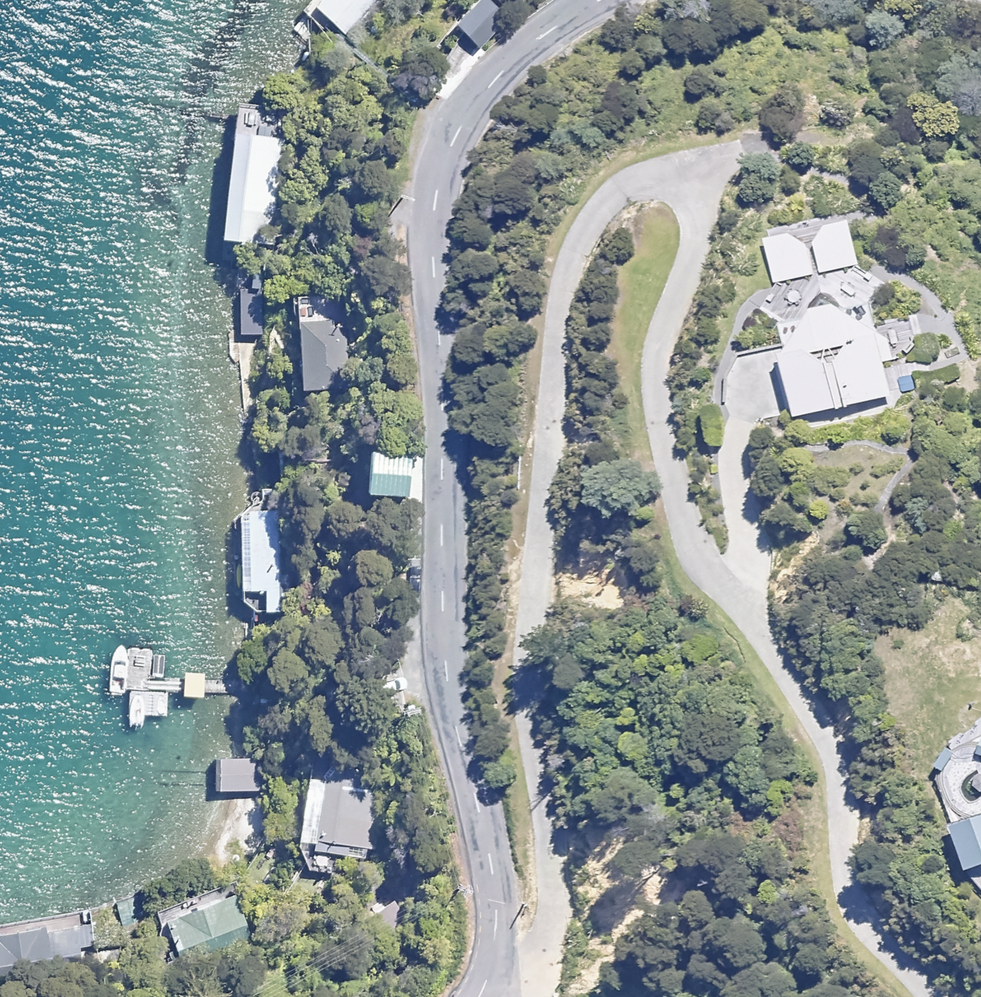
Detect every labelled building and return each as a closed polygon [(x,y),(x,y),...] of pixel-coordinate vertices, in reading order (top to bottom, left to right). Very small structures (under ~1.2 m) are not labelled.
[(316,9),(351,36),(379,0),(323,0),(316,9)] [(487,0),(472,0),(451,25),(477,48),(505,16),(487,0)] [(281,186),(286,138),(273,137),(276,109),(237,105),(223,240),(256,244),(262,184),(281,186)] [(858,264),(848,219),(765,237),(775,282),(858,264)] [(892,395),(871,296),(782,315),(788,346),(780,362),(791,416),(892,395)] [(344,301),(299,301),(299,387),(345,387),(344,301)] [(409,455),(365,452),(361,490),(406,494),(409,455)] [(266,595),(266,614),(293,614),(295,512),(248,511),(246,595),(266,595)] [(386,764),(317,758),(315,788),(321,789),(316,853),(377,858),(386,764)] [(264,793),(265,763),(224,761),(222,791),(264,793)] [(953,828),(967,870),(980,866),(980,819),(953,828)] [(252,942),(236,898),(171,921),(187,966),(209,958),(252,942)] [(90,916),(0,937),(0,995),(103,972),(90,916)]
